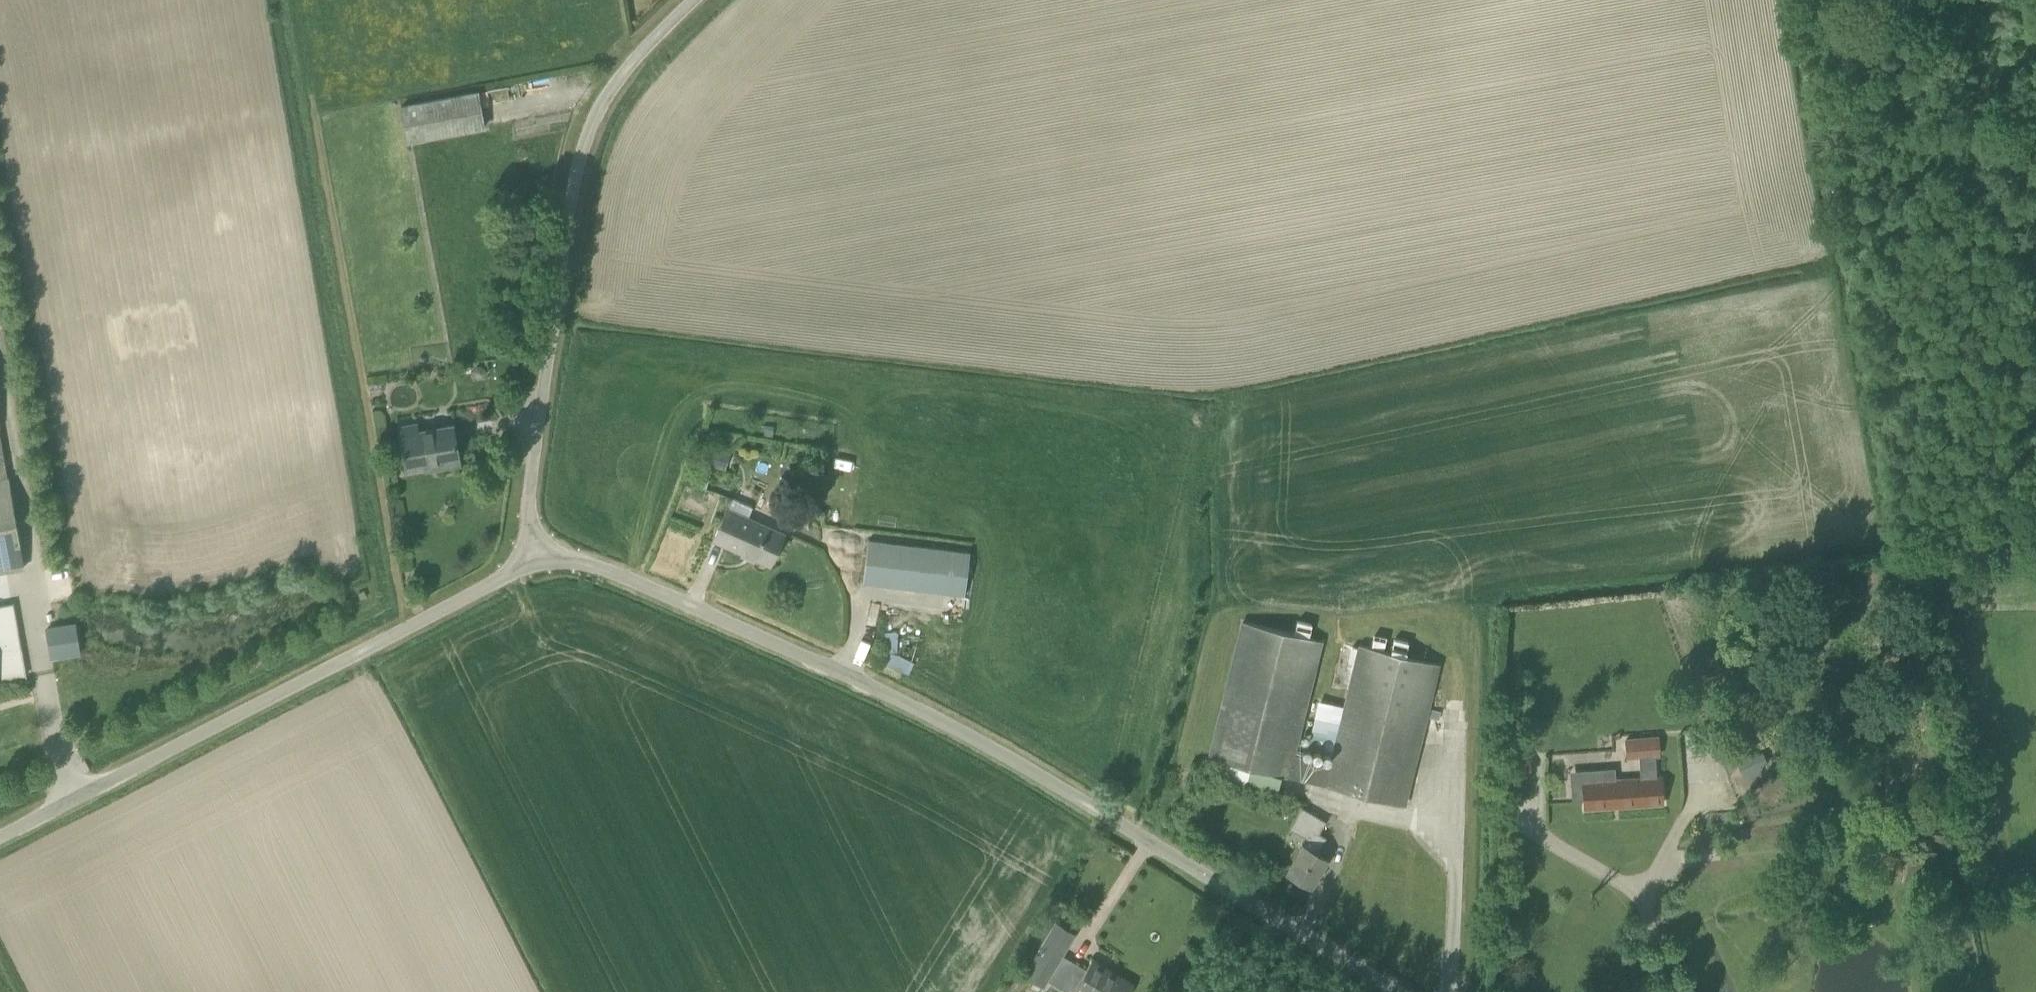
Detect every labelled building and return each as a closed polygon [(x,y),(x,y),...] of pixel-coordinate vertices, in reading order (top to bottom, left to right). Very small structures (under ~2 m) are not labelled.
[(476,92),(417,103),(417,101),(399,105),(406,143),(424,140),(424,138),(483,127),(476,92)] [(476,365),(473,369),(473,374),(477,378),(482,377),(486,374),(485,368),(482,365),(476,365)] [(417,421),(398,424),(405,467),(437,462),(438,468),(460,464),(453,424),(419,430),(417,421)] [(764,425),(763,435),(772,436),(774,426),(764,425)] [(24,567),(8,478),(7,478),(0,436),(0,571),(24,567)] [(728,452),(706,446),(702,463),(724,468),(728,452)] [(784,534),(726,508),(713,540),(770,565),(784,534)] [(969,552),(868,539),(862,582),(964,595),(969,552)] [(1308,698),(1306,697),(1320,640),(1243,621),(1214,739),(1209,758),(1225,762),(1250,768),(1281,776),(1404,806),(1409,787),(1439,664),(1360,645),(1345,706),(1331,754),(1329,763),(1295,754),(1308,698)] [(79,653),(74,624),(46,628),(51,657),(67,655),(79,653)] [(1582,782),(1584,809),(1662,803),(1660,777),(1656,777),(1655,756),(1660,756),(1658,735),(1624,737),(1626,758),(1638,757),(1640,778),(1582,782)] [(1302,845),(1286,872),(1311,886),(1327,859),(1316,853),(1325,837),(1318,833),(1325,821),(1301,807),(1289,828),(1307,839),(1303,845),(1302,845)] [(1073,990),(1077,991),(1128,991),(1133,984),(1091,959),(1086,969),(1062,954),(1075,933),(1056,922),(1023,975),(1042,986),(1047,979),(1069,991),(1072,991),(1073,990)]
